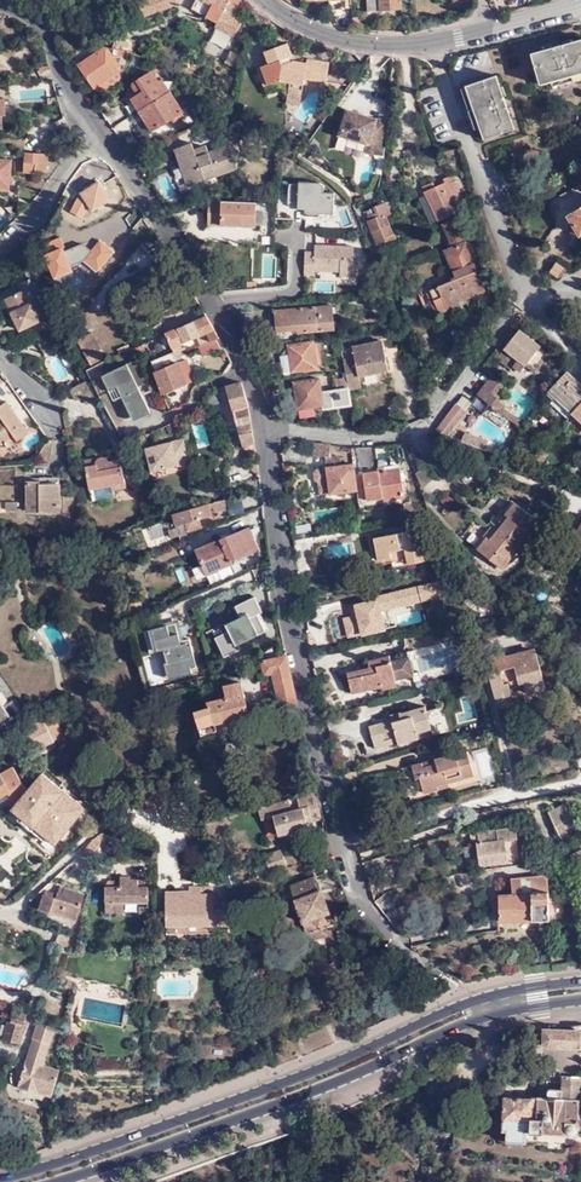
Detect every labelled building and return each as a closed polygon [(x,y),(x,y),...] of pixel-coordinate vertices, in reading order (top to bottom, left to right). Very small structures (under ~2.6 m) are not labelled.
[(137,1),(142,14),(177,2),(178,0),(140,0),(137,1)] [(192,7),(217,21),(215,25),(234,35),(242,19),(237,16),(240,10),(246,2),(243,0),(195,0),(192,7)] [(369,10),(401,7),(401,0),(368,0),(369,10)] [(244,20),(256,26),(257,23),(261,14),(251,7),(244,20)] [(267,27),(270,20),(261,14),(257,23),(267,27)] [(212,41),(227,46),(230,35),(215,30),(212,41)] [(115,35),(113,47),(131,50),(132,50),(134,38),(115,35)] [(532,53),(542,83),(571,75),(580,72),(580,39),(532,53)] [(325,81),(328,60),(306,57),(305,61),(291,59),(288,60),(287,56),(291,55),(286,42),(262,50),(266,63),(256,66),(262,85),(278,80),(287,81),(287,87),(301,89),(303,77),(325,81)] [(113,47),(109,47),(108,54),(129,57),(131,50),(113,47)] [(78,64),(94,86),(118,70),(119,66),(111,55),(104,59),(98,51),(78,64)] [(348,65),(345,55),(335,58),(337,68),(348,65)] [(94,86),(102,96),(123,81),(118,70),(94,86)] [(131,98),(140,112),(168,93),(159,80),(155,82),(149,74),(147,73),(131,84),(131,86),(136,95),(131,98)] [(496,74),(466,85),(475,112),(484,138),(515,127),(496,74)] [(298,105),(301,89),(287,87),(284,103),(298,105)] [(168,93),(140,112),(153,131),(181,112),(168,93)] [(389,119),(386,119),(377,119),(364,115),(363,117),(359,117),(360,113),(347,110),(340,134),(368,142),(368,151),(383,152),(385,134),(387,135),(389,119)] [(81,140),(73,129),(66,135),(73,146),(81,140)] [(228,146),(208,154),(196,158),(194,152),(190,143),(174,150),(189,186),(237,167),(228,146)] [(196,158),(208,154),(205,148),(194,152),(196,158)] [(46,171),(48,151),(26,150),(24,171),(35,173),(36,170),(46,171)] [(11,160),(0,159),(0,191),(8,191),(11,160)] [(428,195),(438,220),(469,208),(455,176),(446,180),(448,183),(437,188),(435,182),(425,187),(428,195)] [(320,184),(290,183),(289,203),(298,203),(297,216),(334,217),(335,195),(324,194),(324,187),(320,184)] [(61,208),(73,216),(79,207),(89,212),(96,201),(74,188),(61,208)] [(431,223),(438,220),(428,195),(421,198),(431,223)] [(256,201),(204,199),(203,210),(208,210),(208,223),(255,224),(256,201)] [(387,203),(375,207),(377,213),(370,216),(372,221),(369,222),(378,244),(387,240),(386,236),(394,233),(387,215),(391,213),(387,203)] [(356,224),(351,204),(340,207),(344,227),(356,224)] [(79,207),(73,216),(83,222),(89,212),(79,207)] [(377,213),(375,207),(368,210),(370,216),(377,213)] [(570,215),(575,225),(571,227),(574,236),(579,232),(580,233),(580,209),(570,215)] [(466,216),(444,225),(452,243),(474,234),(466,216)] [(45,254),(55,277),(71,270),(70,266),(85,259),(98,270),(113,251),(100,239),(91,250),(82,243),(63,251),(62,247),(65,246),(61,236),(50,241),(45,247),(48,253),(45,254)] [(430,291),(437,310),(437,312),(459,304),(456,298),(463,295),(465,299),(483,291),(464,243),(445,251),(455,278),(429,288),(430,291)] [(353,277),(354,247),(315,245),(315,250),(303,249),(302,275),(353,277)] [(555,263),(563,270),(565,268),(556,262),(555,263)] [(553,274),(558,277),(563,270),(555,263),(554,265),(558,269),(553,274)] [(550,271),(553,274),(558,269),(554,265),(550,271)] [(369,278),(371,270),(358,267),(357,275),(369,278)] [(6,298),(14,318),(19,329),(39,321),(26,290),(6,298)] [(433,312),(437,310),(430,291),(425,292),(433,312)] [(456,298),(459,304),(466,301),(465,299),(463,295),(456,298)] [(11,318),(14,318),(6,298),(3,300),(11,318)] [(333,305),(270,310),(271,322),(276,322),(278,333),(297,331),(298,333),(334,329),(333,305)] [(220,337),(207,314),(165,331),(173,350),(174,354),(187,349),(185,344),(181,346),(179,341),(207,331),(211,340),(216,338),(220,337)] [(551,353),(520,329),(499,357),(513,368),(515,365),(521,370),(526,364),(536,372),(551,353)] [(79,338),(83,345),(98,338),(94,330),(79,338)] [(54,331),(50,332),(56,344),(59,343),(54,331)] [(56,344),(50,332),(37,337),(42,350),(56,344)] [(98,338),(83,345),(92,363),(107,355),(98,338)] [(220,347),(216,338),(211,340),(199,345),(203,353),(220,347)] [(313,341),(288,344),(292,371),(316,368),(313,341)] [(345,360),(346,371),(362,369),(388,366),(384,344),(352,347),(355,359),(345,360)] [(174,354),(173,350),(151,361),(162,393),(192,379),(184,358),(177,361),(174,354)] [(223,355),(214,355),(213,369),(223,370),(223,355)] [(126,396),(135,416),(150,409),(138,386),(149,380),(138,357),(102,375),(110,391),(118,387),(123,398),(126,396)] [(362,369),(346,371),(347,377),(349,390),(362,388),(360,376),(390,372),(388,366),(362,369)] [(568,368),(548,390),(571,413),(574,411),(580,403),(580,381),(568,368)] [(493,374),(478,394),(489,403),(492,405),(497,397),(506,386),(493,374)] [(322,407),(351,405),(349,390),(347,377),(336,378),(337,391),(320,393),(318,378),(293,380),(297,407),(322,405),(322,407)] [(89,380),(86,382),(70,391),(76,401),(83,397),(87,405),(99,399),(89,380)] [(241,382),(227,386),(227,390),(224,392),(224,395),(225,397),(226,398),(230,398),(244,444),(246,446),(248,447),(252,447),(255,447),(250,413),(241,382)] [(123,398),(134,420),(151,412),(150,409),(135,416),(126,396),(123,398)] [(470,404),(460,397),(456,403),(465,410),(470,404)] [(505,403),(497,397),(492,405),(508,416),(524,427),(526,424),(503,407),(505,403)] [(465,410),(456,403),(437,428),(446,435),(448,432),(453,435),(457,431),(452,427),(465,410)] [(492,405),(489,403),(481,413),(500,427),(508,416),(492,405)] [(10,405),(0,411),(0,415),(1,416),(0,417),(0,453),(10,446),(6,440),(14,434),(17,440),(30,432),(10,405)] [(203,422),(191,426),(198,449),(210,445),(203,422)] [(464,431),(460,441),(467,444),(471,434),(464,431)] [(471,434),(467,444),(484,449),(487,440),(471,434)] [(192,465),(185,438),(145,449),(152,475),(192,465)] [(320,496),(357,490),(355,475),(354,464),(342,466),(341,457),(330,456),(330,445),(315,443),(313,456),(325,457),(327,469),(317,470),(314,474),(315,481),(318,483),(320,496)] [(391,464),(389,445),(374,446),(375,466),(391,464)] [(84,460),(90,488),(113,485),(115,491),(127,490),(122,461),(108,463),(108,461),(103,457),(84,460)] [(355,475),(357,490),(359,502),(401,495),(401,497),(404,497),(400,468),(355,475)] [(40,477),(28,477),(28,507),(59,508),(59,481),(40,480),(40,477)] [(113,485),(90,488),(91,495),(115,491),(113,485)] [(263,492),(262,485),(250,487),(251,494),(263,492)] [(225,500),(233,498),(231,488),(214,492),(217,502),(225,500)] [(179,531),(197,526),(195,519),(211,514),(211,512),(227,507),(225,500),(217,502),(173,513),(179,531)] [(509,515),(500,528),(522,544),(540,521),(515,501),(506,512),(509,515)] [(201,518),(203,525),(217,521),(215,515),(201,518)] [(139,553),(168,540),(162,525),(133,538),(139,553)] [(259,549),(251,526),(232,533),(230,530),(221,534),(222,537),(197,547),(207,572),(233,562),(232,560),(259,549)] [(579,560),(580,557),(580,526),(565,550),(579,560)] [(4,528),(0,530),(0,540),(6,550),(17,544),(11,533),(8,534),(4,528)] [(522,544),(500,528),(491,539),(487,536),(478,548),(504,567),(522,544)] [(425,529),(376,538),(379,560),(391,559),(393,568),(431,560),(425,529)] [(220,578),(234,573),(232,565),(217,570),(220,578)] [(445,582),(437,584),(440,598),(448,596),(445,582)] [(345,624),(348,638),(384,630),(380,612),(392,609),(440,598),(437,584),(376,598),(377,601),(350,607),(353,618),(353,622),(345,624)] [(263,613),(255,597),(235,608),(240,618),(224,626),(227,634),(214,640),(224,660),(242,652),(239,647),(266,634),(257,617),(263,613)] [(146,612),(145,601),(133,603),(135,614),(146,612)] [(206,611),(213,625),(230,617),(222,603),(206,611)] [(384,630),(396,627),(392,609),(380,612),(384,630)] [(180,642),(176,623),(145,631),(151,654),(163,651),(169,681),(193,676),(191,669),(197,668),(191,640),(180,642)] [(415,675),(414,676),(415,681),(422,680),(416,649),(408,651),(410,656),(411,656),(415,675)] [(513,701),(510,688),(509,683),(527,679),(530,692),(545,688),(536,651),(507,658),(506,653),(491,657),(495,671),(488,672),(497,706),(513,701)] [(351,692),(382,685),(382,682),(396,679),(414,676),(415,675),(411,656),(410,656),(392,660),(391,654),(367,659),(369,666),(346,671),(351,692)] [(293,678),(288,655),(263,661),(266,674),(274,673),(275,681),(293,678)] [(293,678),(275,681),(279,698),(282,698),(284,705),(298,702),(293,678)] [(382,685),(383,688),(397,685),(396,679),(382,682),(382,685)] [(509,683),(510,688),(523,685),(525,693),(530,692),(527,679),(509,683)] [(209,705),(194,708),(200,732),(217,728),(215,721),(249,713),(241,681),(225,685),(227,695),(208,700),(209,705)] [(471,697),(461,699),(465,718),(475,716),(471,697)] [(0,699),(0,728),(14,720),(0,699)] [(418,733),(432,729),(426,706),(391,715),(392,719),(369,725),(375,749),(397,743),(398,745),(419,740),(419,739),(418,733)] [(60,733),(50,714),(22,728),(32,748),(60,733)] [(434,735),(432,729),(418,733),(419,739),(434,735)] [(436,783),(473,774),(466,749),(411,763),(415,777),(419,776),(423,791),(437,787),(436,783)] [(9,791),(16,804),(27,790),(14,766),(0,774),(0,796),(9,791)] [(19,819),(44,840),(46,836),(55,844),(85,808),(42,773),(27,790),(16,804),(12,809),(21,816),(19,819)] [(187,793),(183,783),(167,790),(172,801),(187,793)] [(324,813),(317,788),(305,792),(309,805),(294,809),(290,796),(260,804),(263,818),(275,815),(280,833),(310,824),(309,820),(324,816),(324,813)] [(564,804),(547,811),(560,839),(577,831),(564,804)] [(479,864),(519,859),(516,827),(478,831),(479,841),(477,841),(479,864)] [(93,838),(102,833),(103,830),(93,838)] [(95,861),(102,833),(93,838),(89,843),(83,849),(95,861)] [(290,866),(286,855),(283,846),(266,852),(273,871),(290,866)] [(570,855),(575,866),(580,863),(580,849),(570,855)] [(120,875),(120,885),(107,885),(106,912),(120,912),(120,900),(147,900),(148,878),(132,878),(131,875),(120,875)] [(307,932),(334,922),(318,875),(290,884),(307,932)] [(546,876),(509,879),(510,893),(496,894),(497,920),(548,917),(548,916),(563,915),(562,901),(561,899),(559,898),(548,898),(546,876)] [(40,907),(75,919),(84,893),(64,887),(60,886),(57,892),(56,897),(44,893),(40,907)] [(229,921),(222,903),(214,903),(214,887),(205,888),(205,893),(200,893),(200,890),(190,890),(167,891),(167,924),(213,923),(214,922),(229,921)] [(45,893),(56,897),(57,892),(46,888),(45,893)] [(147,912),(148,903),(138,903),(138,912),(147,912)] [(231,903),(222,903),(229,921),(238,921),(231,903)] [(362,961),(347,951),(343,958),(358,968),(362,961)] [(262,968),(251,970),(253,977),(264,975),(263,973),(268,972),(267,968),(263,969),(262,968)] [(20,1042),(25,1018),(13,1015),(11,1021),(9,1021),(6,1037),(20,1042)] [(53,1024),(37,1019),(36,1019),(32,1035),(33,1035),(20,1082),(38,1088),(38,1087),(52,1091),(60,1067),(43,1061),(44,1056),(41,1055),(46,1039),(49,1039),(53,1024)] [(575,1024),(574,1027),(543,1026),(542,1041),(548,1046),(580,1047),(580,1024),(575,1024)] [(44,1056),(49,1039),(46,1039),(41,1055),(44,1056)] [(557,1070),(580,1069),(580,1050),(556,1052),(557,1070)] [(548,1095),(533,1095),(533,1098),(505,1097),(503,1129),(507,1130),(506,1140),(526,1141),(527,1131),(577,1133),(580,1076),(563,1074),(562,1087),(550,1087),(548,1089),(548,1095)]
